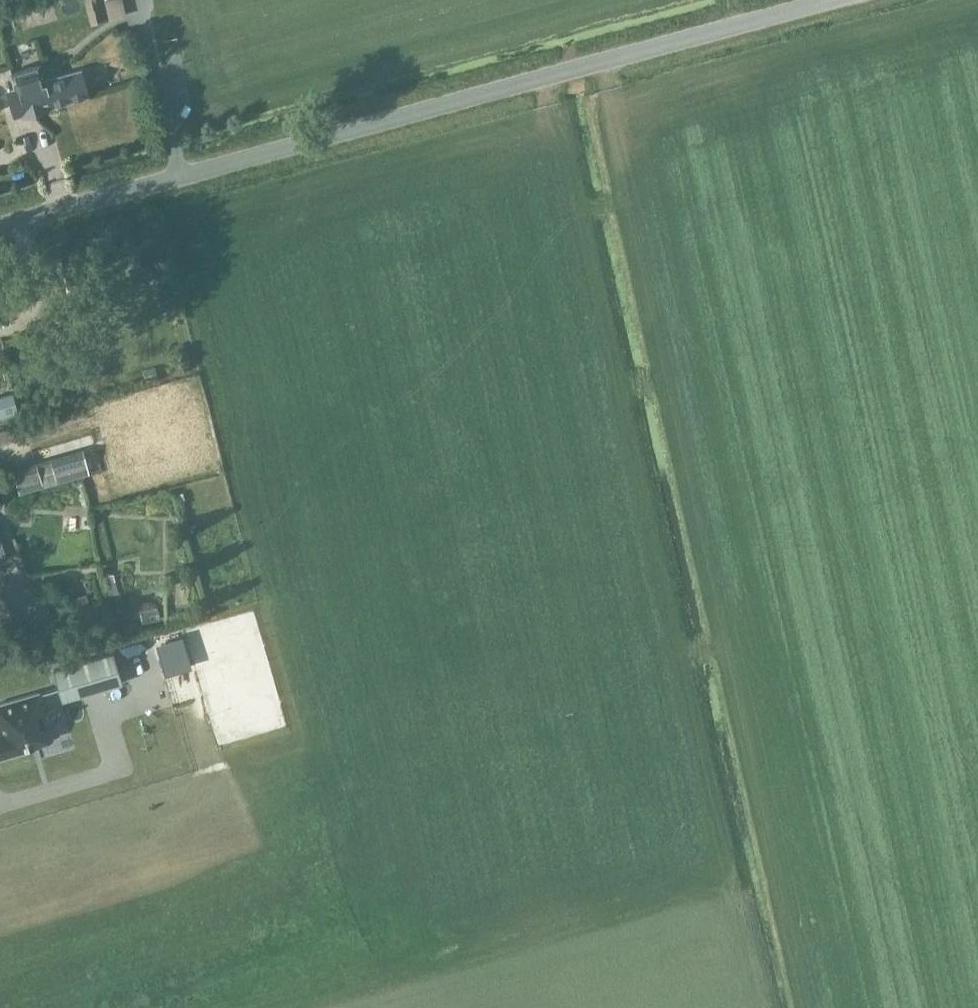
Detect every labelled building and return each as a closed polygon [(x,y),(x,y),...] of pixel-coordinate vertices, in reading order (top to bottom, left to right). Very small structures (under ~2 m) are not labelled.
[(22,116),(47,109),(47,107),(87,96),(80,71),(44,81),(40,65),(11,74),(15,89),(7,91),(14,116),(22,114),(22,116)] [(11,388),(0,391),(0,418),(18,413),(11,388)] [(20,493),(86,474),(81,457),(16,477),(20,493)] [(118,592),(113,572),(104,575),(110,594),(118,592)] [(185,640),(159,647),(166,674),(192,667),(185,640)] [(113,652),(52,671),(61,701),(122,683),(113,652)] [(37,747),(36,744),(52,740),(38,693),(0,704),(0,758),(37,747)]
